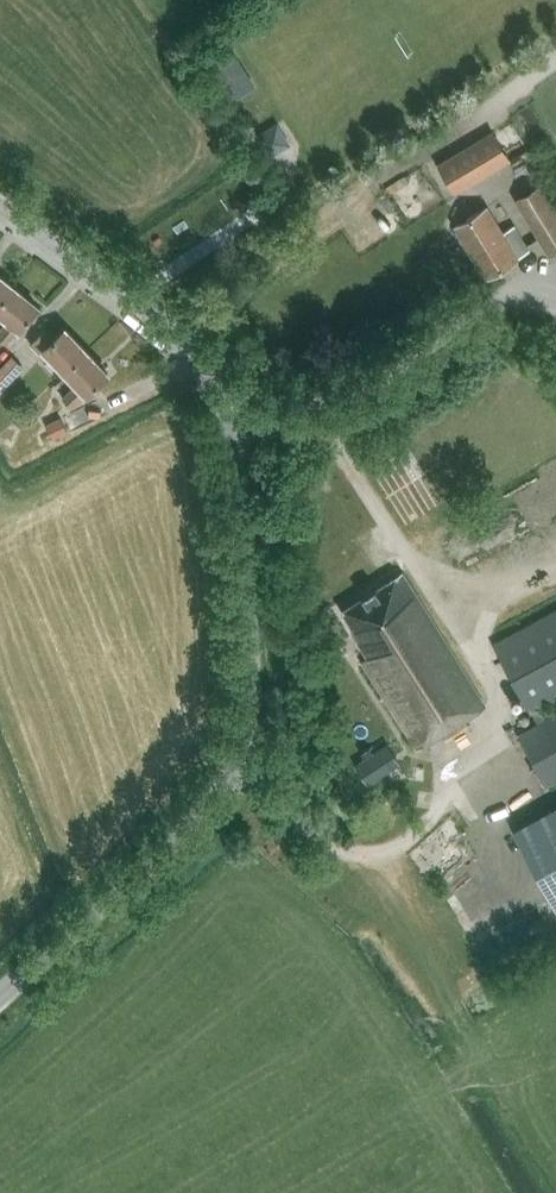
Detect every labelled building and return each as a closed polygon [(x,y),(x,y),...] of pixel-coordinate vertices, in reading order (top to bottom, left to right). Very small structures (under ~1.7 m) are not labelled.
[(215,42),(203,49),(216,69),(228,62),(215,42)] [(455,192),(513,158),(494,128),(437,162),(455,192)] [(405,175),(385,188),(390,195),(409,182),(405,175)] [(524,212),(550,255),(555,251),(555,208),(550,197),(539,179),(514,195),(524,212)] [(528,250),(514,226),(504,233),(502,231),(487,206),(476,213),(455,226),(471,252),(486,277),(517,257),(528,250)] [(14,286),(0,275),(0,304),(14,286)] [(0,304),(0,313),(9,321),(0,332),(0,339),(6,344),(19,329),(20,329),(38,306),(14,286),(0,304)] [(43,349),(65,372),(87,350),(65,328),(54,338),(45,329),(31,343),(40,353),(43,349)] [(87,350),(65,372),(77,384),(63,398),(72,407),(86,393),(86,394),(109,373),(87,350)] [(24,367),(12,356),(0,369),(0,392),(24,367)] [(53,438),(69,431),(65,422),(62,416),(46,424),(53,438)] [(362,661),(417,748),(485,706),(402,572),(343,610),(360,638),(358,639),(369,657),(362,661)] [(545,719),(539,708),(555,699),(555,609),(494,643),(532,712),(532,711),(539,723),(545,719)] [(545,719),(539,723),(519,733),(547,785),(555,780),(555,713),(545,719)] [(360,756),(373,777),(406,757),(392,736),(360,756)] [(513,829),(555,907),(555,806),(513,829)]
